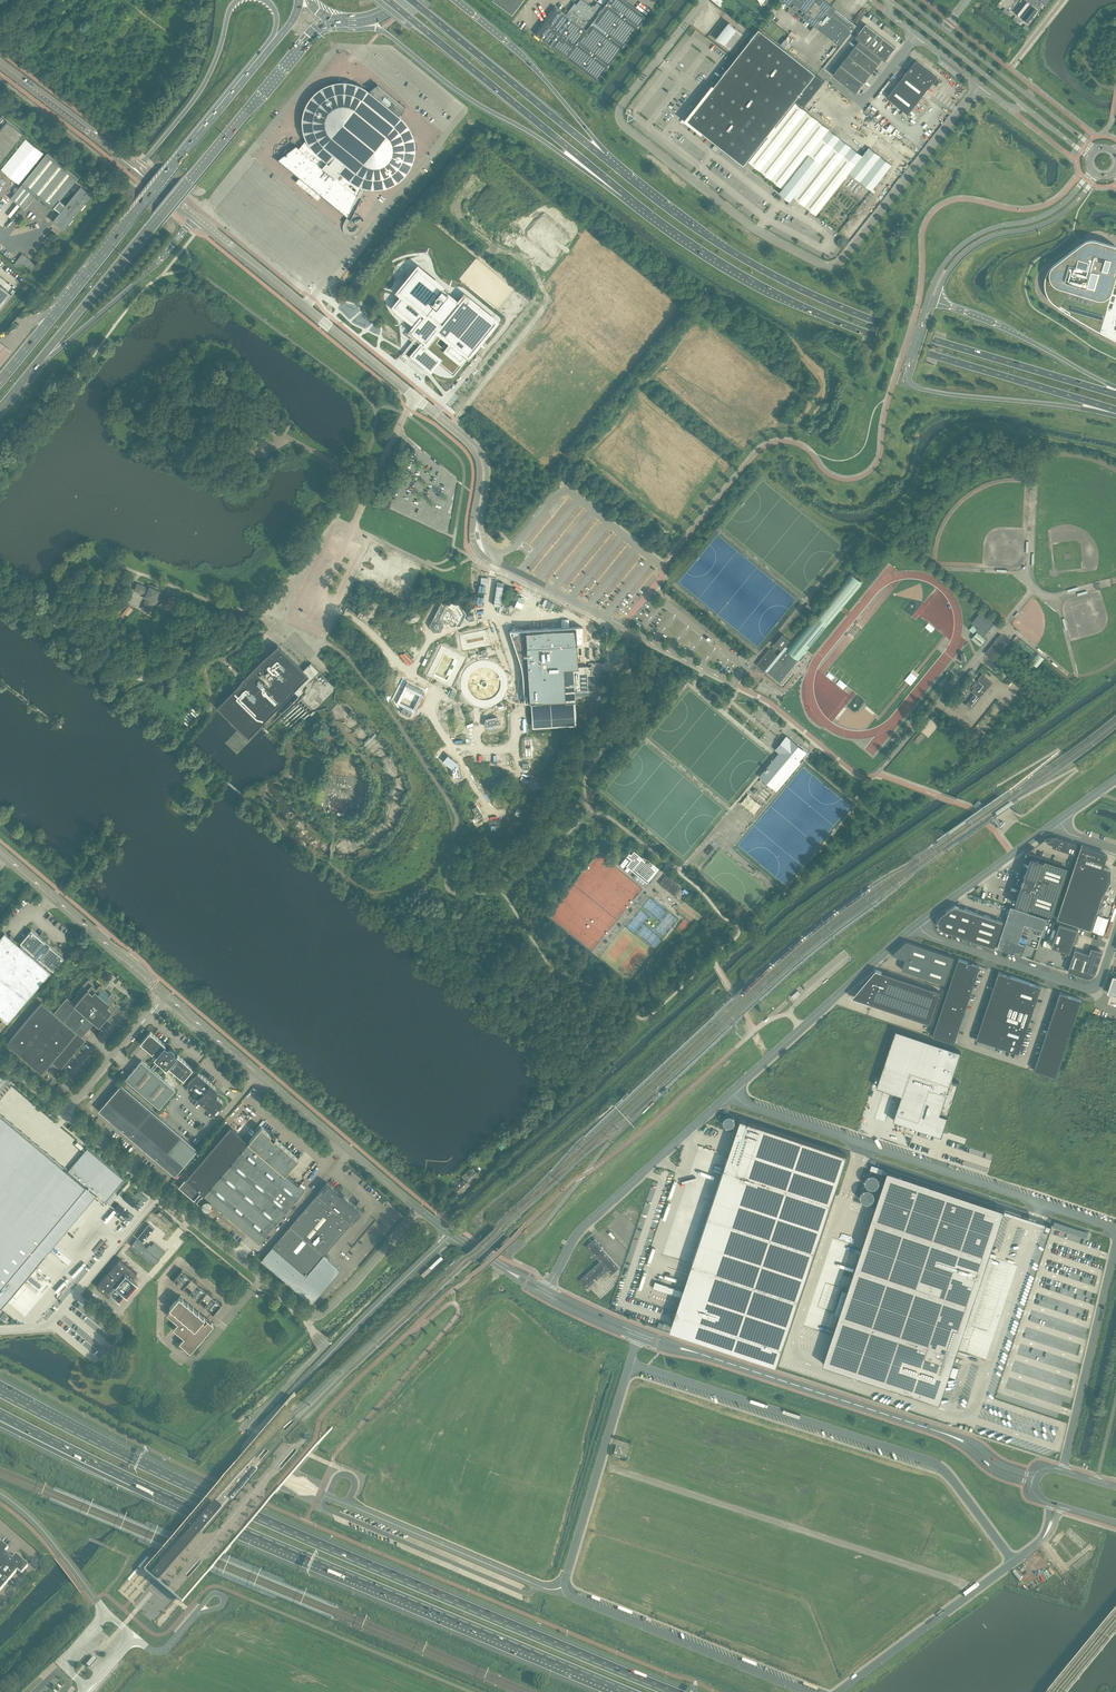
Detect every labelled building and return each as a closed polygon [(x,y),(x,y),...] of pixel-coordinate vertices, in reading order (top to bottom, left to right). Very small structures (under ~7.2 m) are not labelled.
[(523,0),(492,0),(512,15),(523,0)] [(597,81),(646,16),(625,0),(608,0),(603,7),(596,2),(592,7),(582,0),(579,0),(574,6),(573,4),(565,14),(555,6),(534,33),(597,81)] [(832,5),(825,0),(782,0),(789,5),(788,6),(789,6),(793,1),(795,3),(792,7),(840,46),(840,45),(856,25),(857,25),(832,5)] [(730,23),(717,40),(730,50),(743,34),(730,23)] [(866,24),(855,37),(859,40),(861,42),(872,28),(866,24)] [(867,46),(878,33),(872,28),(861,42),(867,46)] [(744,165),(795,100),(804,107),(825,81),(759,29),(714,86),(705,98),(687,120),(703,132),(703,133),(744,165)] [(873,51),(883,38),(878,33),(867,46),(869,48),(873,51)] [(879,56),(889,42),(883,38),(873,51),(879,56)] [(861,42),(859,40),(855,45),(866,53),(869,48),(867,46),(861,42)] [(885,60),(895,47),(889,42),(879,56),(882,58),(885,60)] [(866,53),(855,45),(852,50),(862,58),(866,53)] [(879,63),(882,58),(879,56),(873,51),(869,48),(866,53),(879,63)] [(862,58),(852,50),(848,54),(858,62),(862,58)] [(866,53),(862,58),(875,68),(879,63),(866,53)] [(858,62),(848,54),(844,59),(854,67),(858,62)] [(862,58),(858,62),(871,73),(875,68),(862,58)] [(854,67),(844,59),(840,64),(851,72),(854,67)] [(929,88),(933,82),(936,85),(940,80),(937,77),(931,72),(931,73),(926,70),(927,69),(916,60),(907,71),(887,97),(908,114),(928,88),(929,88)] [(858,62),(854,67),(867,78),(871,73),(858,62)] [(840,64),(837,69),(841,72),(844,75),(847,77),(851,72),(840,64)] [(854,67),(851,72),(864,82),(867,78),(854,67)] [(837,69),(832,74),(837,77),(841,72),(837,69)] [(851,72),(847,77),(848,78),(852,81),(856,84),(852,89),(856,92),(864,82),(851,72)] [(412,138),(410,133),(408,127),(404,122),(399,118),(398,116),(400,114),(401,115),(405,107),(377,84),(370,89),(372,90),(369,93),(367,92),(365,90),(362,88),(360,87),(357,86),(354,85),(351,84),(348,83),(345,83),(341,83),(340,81),(340,83),(333,84),(327,86),(321,89),(319,91),(316,93),(314,95),(312,97),(310,100),(309,102),(307,105),(306,108),(304,114),(303,120),(304,126),(304,128),(302,128),(304,128),(305,132),(307,138),(299,148),(296,146),(277,160),(350,220),(361,198),(360,198),(358,196),(366,187),(372,188),(377,187),(377,190),(377,187),(378,187),(385,186),(390,184),(396,181),(401,178),(405,173),(408,168),(411,163),(413,157),(414,151),(414,144),(413,143),(416,143),(415,142),(413,143),(412,138)] [(862,155),(795,102),(749,161),(783,188),(784,186),(790,190),(795,195),(793,197),(816,215),(849,173),(872,190),(892,165),(869,147),(862,155)] [(23,133),(24,133),(2,116),(0,118),(0,162),(23,133)] [(59,200),(78,177),(47,153),(22,184),(35,195),(52,209),(54,207),(60,212),(53,221),(64,230),(92,195),(81,186),(66,205),(59,200)] [(24,208),(35,195),(22,184),(11,198),(24,208)] [(1115,245),(1114,244),(1095,239),(1094,238),(1092,238),(1090,238),(1088,239),(1086,240),(1084,240),(1083,242),(1054,263),(1052,265),(1051,267),(1049,269),(1048,271),(1047,273),(1046,275),(1045,278),(1045,280),(1045,283),(1045,285),(1045,287),(1045,290),(1046,292),(1047,294),(1048,297),(1050,299),(1052,301),(1054,303),(1056,305),(1059,307),(1064,310),(1069,314),(1075,317),(1080,320),(1086,324),(1090,326),(1095,329),(1100,332),(1105,334),(1110,337),(1115,339),(1115,340),(1115,245)] [(35,264),(22,253),(13,264),(17,267),(21,262),(31,270),(35,264)] [(403,295),(394,307),(415,324),(406,335),(414,342),(412,344),(406,351),(405,353),(407,355),(411,358),(413,355),(430,369),(437,361),(453,374),(473,349),(475,351),(478,347),(476,346),(496,321),(464,295),(460,301),(448,292),(449,291),(443,287),(439,284),(439,283),(434,279),(423,269),(422,270),(418,267),(398,291),(403,295)] [(12,293),(0,283),(0,308),(12,293)] [(11,351),(0,342),(0,365),(11,351)] [(228,459),(226,448),(215,450),(217,461),(228,459)] [(156,602),(160,590),(149,585),(148,588),(137,584),(134,590),(145,594),(144,597),(147,598),(142,609),(148,611),(153,601),(156,602)] [(446,604),(441,601),(430,625),(433,631),(440,630),(443,625),(438,620),(446,604)] [(984,636),(995,623),(981,611),(972,622),(978,628),(976,630),(984,636)] [(561,628),(509,631),(521,667),(523,676),(524,700),(524,702),(530,702),(531,710),(533,710),(534,726),(575,724),(573,692),(595,690),(594,674),(592,674),(592,666),(587,666),(585,626),(569,627),(569,619),(565,619),(561,619),(561,628)] [(521,667),(509,631),(506,620),(494,624),(509,671),(521,667)] [(984,653),(994,662),(1010,642),(1000,634),(984,653)] [(293,691),(309,675),(277,644),(217,705),(248,736),(293,691)] [(777,655),(769,648),(756,664),(764,671),(765,670),(778,655),(777,655)] [(390,666),(389,666),(391,663),(382,658),(379,665),(383,667),(382,670),(385,671),(384,673),(389,675),(390,672),(389,672),(390,671),(389,670),(390,666)] [(971,708),(992,683),(982,674),(971,687),(976,691),(965,704),(971,708)] [(419,701),(420,701),(422,696),(421,695),(423,691),(406,682),(396,702),(398,703),(397,705),(402,707),(411,712),(412,710),(414,710),(414,709),(416,709),(418,704),(417,704),(419,701)] [(411,712),(402,707),(400,711),(409,716),(411,712)] [(496,716),(485,718),(484,726),(500,723),(496,716)] [(780,754),(763,775),(777,786),(810,747),(796,735),(791,742),(787,738),(776,751),(780,754)] [(458,763),(447,755),(442,761),(451,767),(453,778),(461,776),(458,763)] [(482,815),(475,804),(471,807),(477,818),(482,815)] [(1057,837),(1054,836),(1048,841),(1047,842),(1049,843),(1049,844),(1051,845),(1052,844),(1053,844),(1052,846),(1074,854),(1077,843),(1057,837)] [(1082,845),(1081,845),(1056,918),(1091,929),(1102,896),(1108,886),(1103,883),(1111,869),(1103,867),(1105,862),(1107,856),(1107,855),(1082,846),(1082,845)] [(659,868),(653,864),(646,858),(646,859),(643,857),(642,858),(634,851),(631,854),(629,853),(626,856),(631,860),(623,869),(624,869),(626,865),(632,870),(636,865),(637,866),(635,869),(647,879),(654,870),(656,872),(659,868)] [(1016,901),(1015,904),(1052,916),(1068,868),(1031,856),(1030,859),(1036,861),(1030,876),(1027,875),(1026,878),(1025,877),(1024,877),(1022,882),(1022,883),(1024,884),(1023,886),(1027,887),(1021,903),(1016,901)] [(680,888),(665,876),(660,882),(678,897),(683,889),(680,887),(680,888)] [(940,921),(940,922),(940,923),(941,923),(941,924),(941,925),(942,925),(942,926),(943,927),(944,927),(944,928),(945,928),(950,930),(949,932),(995,947),(1003,921),(954,905),(946,911),(947,913),(943,916),(942,917),(941,918),(941,919),(940,920),(940,921)] [(1011,906),(997,948),(1021,956),(1022,956),(1026,944),(1019,941),(1025,924),(1043,930),(1047,918),(1011,906)] [(1052,926),(1057,927),(1051,946),(1070,952),(1078,929),(1054,921),(1052,926)] [(51,973),(49,971),(51,969),(53,970),(64,957),(50,945),(49,946),(45,943),(45,942),(31,930),(20,942),(22,944),(20,946),(4,933),(0,939),(0,1017),(7,1023),(51,973)] [(954,957),(906,941),(892,954),(906,959),(902,969),(945,983),(954,957)] [(1075,949),(1068,971),(1085,977),(1087,977),(1088,977),(1090,977),(1091,976),(1093,976),(1094,975),(1095,973),(1096,972),(1102,955),(1098,954),(1100,950),(1091,947),(1089,954),(1075,949)] [(958,958),(932,1036),(954,1043),(980,965),(958,958)] [(876,970),(855,998),(871,1003),(929,1023),(940,991),(882,972),(876,970)] [(1041,986),(999,972),(976,1039),(1019,1053),(1041,986)] [(1113,976),(1108,991),(1109,992),(1115,994),(1115,976),(1113,976)] [(82,1036),(95,1022),(99,1026),(106,1018),(110,1022),(123,1008),(116,1002),(115,1004),(112,1001),(116,997),(111,992),(110,993),(105,989),(105,988),(100,983),(96,988),(94,986),(95,984),(88,979),(76,993),(78,994),(72,1001),(67,997),(54,1012),(42,1002),(6,1043),(42,1073),(52,1061),(61,1069),(86,1040),(82,1036)] [(1081,999),(1078,998),(1060,992),(1034,1069),(1055,1077),(1081,999)] [(880,1077),(877,1086),(902,1094),(893,1120),(907,1124),(941,1136),(960,1081),(952,1079),(961,1051),(896,1029),(880,1077)] [(129,1074),(125,1078),(159,1107),(175,1089),(162,1077),(153,1070),(160,1062),(167,1068),(168,1066),(178,1075),(184,1079),(188,1074),(189,1075),(190,1076),(192,1078),(188,1083),(202,1095),(198,1099),(213,1113),(223,1101),(217,1096),(216,1096),(215,1095),(215,1094),(215,1090),(216,1088),(197,1072),(193,1076),(189,1073),(193,1068),(177,1054),(177,1055),(174,1053),(172,1051),(173,1051),(170,1048),(170,1049),(168,1047),(165,1045),(166,1045),(150,1031),(140,1042),(156,1055),(154,1057),(158,1060),(151,1068),(141,1060),(129,1074)] [(198,1149),(121,1083),(99,1110),(160,1162),(176,1176),(176,1175),(175,1175),(198,1149)] [(96,1194),(106,1201),(124,1179),(87,1148),(68,1170),(0,1112),(0,1308),(96,1194)] [(655,1281),(653,1287),(682,1297),(671,1329),(777,1365),(847,1154),(741,1119),(684,1291),(655,1281)] [(286,1173),(290,1168),(299,1158),(275,1138),(274,1139),(273,1138),(273,1137),(272,1136),(271,1137),(270,1136),(271,1134),(261,1126),(248,1141),(230,1126),(185,1179),(259,1241),(304,1189),(286,1173)] [(872,1165),(870,1170),(882,1174),(884,1169),(872,1165)] [(888,1170),(823,1363),(940,1402),(1004,1212),(1045,1226),(1045,1228),(1050,1230),(1051,1225),(1046,1223),(1005,1209),(888,1170)] [(462,1191),(469,1184),(464,1179),(460,1183),(459,1182),(458,1183),(459,1184),(455,1187),(459,1192),(461,1189),(462,1191)] [(327,1182),(261,1260),(285,1281),(290,1284),(312,1303),(341,1269),(324,1255),(361,1211),(327,1182)] [(203,1209),(204,1210),(206,1211),(207,1211),(209,1211),(210,1210),(211,1208),(212,1207),(211,1205),(211,1203),(210,1202),(208,1202),(206,1201),(205,1202),(204,1203),(203,1204),(202,1205),(202,1207),(202,1208),(203,1209)] [(172,1221),(159,1210),(156,1214),(169,1225),(172,1221)] [(137,1237),(138,1238),(139,1239),(140,1240),(143,1242),(154,1228),(149,1223),(137,1237)] [(154,1265),(165,1252),(154,1242),(148,1248),(136,1238),(133,1243),(131,1245),(154,1265)] [(443,1258),(441,1255),(429,1266),(431,1269),(443,1258)] [(137,1272),(120,1258),(96,1286),(108,1296),(110,1293),(118,1300),(124,1293),(126,1295),(137,1282),(132,1278),(137,1272)] [(431,1270),(428,1267),(421,1274),(424,1277),(431,1270)] [(182,1269),(173,1280),(178,1284),(213,1314),(216,1310),(222,1303),(182,1269)] [(211,1322),(179,1296),(170,1307),(171,1309),(167,1314),(178,1323),(173,1329),(184,1338),(179,1343),(187,1350),(187,1351),(189,1351),(190,1352),(214,1325),(212,1323),(212,1322),(211,1322)] [(625,1458),(628,1450),(617,1447),(615,1455),(625,1458)] [(17,1571),(21,1574),(28,1567),(27,1565),(21,1560),(16,1555),(14,1558),(14,1559),(13,1560),(13,1559),(12,1559),(5,1553),(4,1552),(5,1551),(6,1551),(8,1549),(0,1542),(0,1592),(17,1571)] [(97,1659),(94,1656),(87,1664),(87,1665),(90,1667),(97,1659)]
